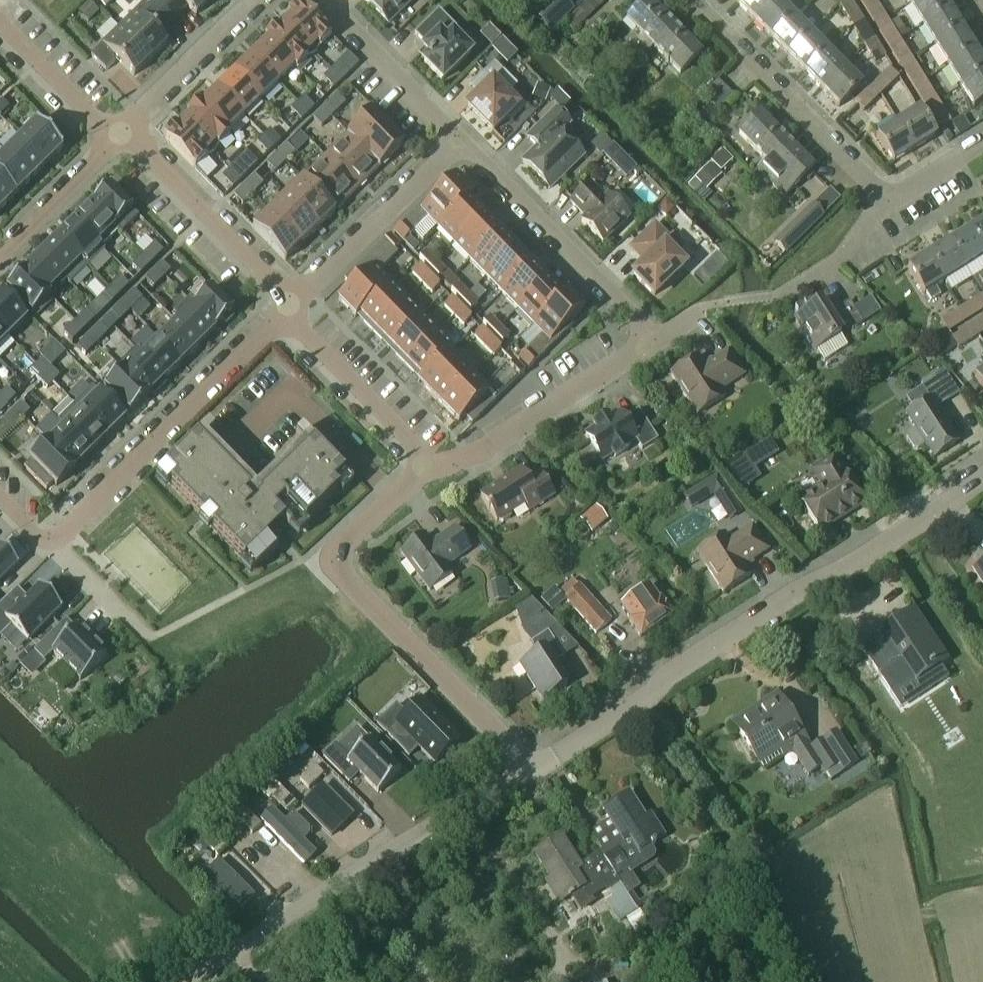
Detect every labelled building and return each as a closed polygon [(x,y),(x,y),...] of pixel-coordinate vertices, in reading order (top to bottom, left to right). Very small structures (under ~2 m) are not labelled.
[(117,30),(148,62),(165,45),(153,32),(167,18),(149,0),(148,0),(117,30)] [(211,0),(210,0),(149,0),(167,18),(181,4),(194,17),(211,0)] [(412,0),(361,0),(386,25),(412,0)] [(532,14),(551,34),(575,11),(565,0),(546,0),(532,14)] [(586,3),(595,12),(607,1),(605,0),(589,0),(586,3)] [(627,21),(654,48),(675,27),(648,0),(627,21)] [(755,23),(778,0),(777,0),(743,0),(738,5),(755,23)] [(755,23),(771,39),(794,17),(778,0),(755,23)] [(838,4),(851,25),(862,19),(851,0),(845,0),(838,4)] [(876,27),(888,20),(875,0),(874,0),(863,7),(876,27)] [(944,0),(920,0),(911,6),(923,26),(950,9),(944,0)] [(312,54),(330,37),(298,5),(281,22),(312,54)] [(962,30),(950,9),(923,26),(936,46),(962,30)] [(437,11),(413,35),(425,47),(422,49),(429,56),(427,58),(423,62),(441,81),(470,53),(452,35),(456,31),(437,11)] [(794,17),(771,39),(788,56),(811,34),(794,17)] [(851,25),(864,47),(875,40),(862,19),(851,25)] [(876,27),(888,47),(900,40),(888,20),(876,27)] [(295,71),(312,54),(281,22),(264,38),(295,71)] [(701,54),(675,27),(654,48),(681,75),(701,54)] [(104,73),(116,61),(132,78),(148,62),(117,30),(90,58),(104,73)] [(975,50),(962,30),(936,46),(948,66),(975,50)] [(788,56),(805,74),(828,51),(811,34),(788,56)] [(295,71),(264,38),(263,39),(266,41),(250,58),(276,85),(292,68),(295,71)] [(864,47),(874,63),(885,56),(875,40),(864,47)] [(888,47),(901,67),(913,60),(900,40),(888,47)] [(975,50),(948,66),(960,87),(982,73),(982,63),(975,50)] [(845,68),(828,51),(805,74),(822,91),(845,68)] [(348,54),(331,71),(342,82),(343,81),(359,65),(348,54)] [(276,85),(250,58),(233,74),(259,101),(276,85)] [(901,67),(914,87),(926,80),(913,60),(901,67)] [(509,122),(523,107),(509,93),(505,96),(492,83),(502,73),(493,64),(475,81),(484,90),(467,107),(491,132),(505,118),(509,122)] [(861,85),(845,68),(822,91),(839,108),(861,85)] [(889,69),(872,85),(882,95),(899,79),(889,69)] [(330,72),(323,79),(334,90),(341,83),(342,82),(331,71),(330,72)] [(960,87),(973,108),(982,102),(982,73),(960,87)] [(259,101),(233,74),(216,91),(242,118),(259,101)] [(701,95),(710,104),(726,89),(717,79),(701,95)] [(914,87),(926,108),(938,100),(926,80),(914,87)] [(872,85),(854,102),(863,112),(882,95),(872,85)] [(710,104),(717,111),(733,96),(726,89),(710,104)] [(242,118),(216,91),(200,107),(197,104),(197,105),(228,137),(229,136),(226,134),(242,118)] [(337,95),(325,107),(333,116),(345,104),(337,95)] [(308,115),(315,108),(303,98),(297,104),(308,115)] [(938,100),(926,108),(940,129),(944,127),(952,122),(938,100)] [(0,103),(0,117),(9,108),(2,101),(0,103)] [(302,121),(308,115),(297,104),(291,111),(302,121)] [(197,105),(180,121),(212,153),(228,137),(197,105)] [(325,107),(313,119),(321,127),(333,116),(325,107)] [(915,149),(936,137),(920,110),(899,123),(915,149)] [(582,156),(560,133),(568,125),(554,111),(526,139),(536,148),(521,163),(548,190),(582,156)] [(345,138),(377,171),(402,145),(370,113),(345,138)] [(740,135),(767,162),(787,141),(777,131),(779,129),(776,124),(772,126),(761,114),(740,135)] [(212,153),(180,121),(162,138),(194,170),(212,153)] [(915,149),(899,123),(878,135),(894,162),(915,149)] [(21,139),(47,165),(63,150),(37,124),(21,139)] [(275,148),(281,141),(270,130),(263,137),(275,148)] [(268,155),(275,148),(263,137),(257,144),(268,155)] [(357,190),(377,171),(345,138),(325,157),(357,190)] [(47,165),(21,139),(6,154),(32,181),(47,165)] [(813,167),(802,156),(805,153),(799,149),(797,151),(787,141),(767,162),(758,170),(784,196),(813,167)] [(287,145),(276,155),(285,164),(295,153),(287,145)] [(0,160),(0,180),(16,196),(32,181),(6,154),(0,160)] [(276,155),(267,164),(275,173),(285,164),(276,155)] [(334,213),(357,190),(325,157),(301,181),(334,213)] [(237,162),(229,171),(240,182),(248,174),(237,162)] [(722,176),(711,164),(687,186),(694,193),(701,187),(706,191),(722,176)] [(240,182),(229,171),(222,178),(233,189),(240,182)] [(255,176),(244,187),(252,196),(263,185),(255,176)] [(439,188),(399,228),(409,237),(427,219),(437,229),(460,205),(466,200),(467,200),(471,196),(470,196),(454,179),(441,191),(439,188)] [(16,196),(0,180),(0,210),(1,211),(16,196)] [(301,181),(285,197),(317,229),(334,213),(301,181)] [(588,184),(570,202),(585,218),(581,222),(602,244),(628,217),(607,196),(604,199),(588,184)] [(92,205),(118,231),(122,235),(129,227),(122,220),(132,210),(110,188),(110,187),(92,205)] [(244,187),(234,197),(243,205),(252,196),(244,187)] [(285,197),(269,213),(301,245),(317,229),(285,197)] [(460,205),(437,229),(453,245),(485,213),(476,204),(473,207),(467,200),(466,200),(460,205)] [(92,205),(75,222),(104,251),(106,250),(102,247),(118,231),(92,205)] [(775,242),(786,253),(823,216),(812,206),(775,242)] [(269,213),(252,229),(284,262),(301,245),(269,213)] [(494,222),(485,213),(453,245),(469,261),(501,229),(498,232),(491,225),(494,222)] [(969,229),(982,251),(982,221),(969,229)] [(75,222),(58,238),(88,268),(104,251),(75,222)] [(682,247),(672,237),(669,241),(654,226),(631,249),(645,264),(633,275),(653,296),(664,285),(666,287),(675,278),(673,277),(684,266),(673,256),(682,247)] [(393,233),(403,243),(408,237),(399,228),(393,233)] [(502,230),(501,229),(469,261),(485,277),(517,246),(508,237),(505,239),(499,233),(502,230)] [(969,229),(949,241),(965,268),(982,257),(982,251),(969,229)] [(384,242),(394,252),(399,246),(390,237),(384,242)] [(71,285),(88,268),(58,238),(50,246),(48,243),(40,251),(43,254),(41,255),(71,285)] [(965,268),(949,241),(928,254),(945,281),(965,268)] [(351,289),(338,301),(355,318),(360,314),(389,286),(377,274),(397,255),(394,252),(384,242),(344,282),(351,289)] [(155,245),(143,256),(152,264),(163,253),(155,245)] [(526,255),(517,246),(485,277),(501,293),(533,262),(530,264),(523,258),(526,255)] [(421,258),(429,267),(435,261),(426,252),(421,258)] [(945,281),(928,254),(907,266),(924,293),(925,293),(931,303),(940,297),(934,287),(945,281)] [(41,255),(24,272),(50,298),(67,282),(70,285),(71,285),(41,255)] [(152,264),(143,256),(132,267),(141,275),(152,264)] [(445,272),(435,261),(429,267),(439,278),(445,272)] [(533,262),(501,293),(517,310),(549,278),(540,269),(537,272),(531,265),(533,262)] [(157,270),(165,278),(171,272),(163,264),(157,270)] [(413,274),(422,283),(429,277),(419,267),(413,274)] [(146,281),(154,289),(165,278),(157,270),(146,281)] [(33,316),(50,298),(24,272),(6,289),(7,290),(32,315),(33,316)] [(439,287),(429,277),(422,283),(433,293),(439,287)] [(121,278),(109,289),(118,298),(129,287),(121,278)] [(549,278),(517,310),(533,326),(555,304),(562,297),(555,290),(558,287),(549,278)] [(452,291),(461,301),(467,294),(459,285),(452,291)] [(389,286),(360,314),(366,321),(363,324),(373,333),(405,302),(389,286)] [(109,289),(104,295),(112,303),(118,298),(109,289)] [(211,289),(194,306),(193,307),(216,330),(223,322),(226,325),(235,317),(232,314),(233,313),(233,312),(211,290),(211,289)] [(123,303),(131,312),(143,300),(134,292),(123,303)] [(543,336),(524,354),(534,364),(573,325),(570,322),(583,310),(566,293),(566,292),(562,297),(555,304),(533,326),(543,336)] [(477,305),(467,294),(461,301),(471,311),(477,305)] [(0,296),(0,328),(9,337),(26,320),(1,295),(0,296)] [(982,296),(962,308),(969,320),(982,312),(982,297),(982,296)] [(849,300),(839,307),(834,299),(823,306),(821,302),(795,318),(816,350),(841,333),(838,329),(848,323),(853,329),(863,322),(849,300)] [(445,307),(454,315),(460,309),(451,300),(445,307)] [(189,304),(173,320),(199,347),(216,330),(193,307),(194,306),(191,302),(189,304)] [(405,302),(373,333),(381,342),(384,339),(391,346),(388,349),(420,318),(405,302)] [(120,323),(131,312),(123,303),(112,314),(120,323)] [(947,334),(969,320),(962,308),(941,321),(947,334)] [(460,309),(454,315),(465,325),(471,319),(460,309)] [(86,312),(75,323),(84,332),(95,321),(86,312)] [(156,337),(182,364),(199,347),(173,320),(169,317),(153,333),(157,336),(156,337)] [(420,318),(388,349),(389,349),(391,347),(398,353),(395,356),(404,365),(436,334),(420,318)] [(484,324),(493,333),(499,327),(490,318),(484,324)] [(982,335),(982,318),(972,325),(980,337),(982,335)] [(72,343),(84,332),(75,323),(64,334),(72,343)] [(958,350),(980,337),(972,325),(951,338),(958,350)] [(89,337),(97,345),(108,334),(100,326),(89,337)] [(499,327),(493,333),(503,343),(509,338),(499,327)] [(0,328),(0,346),(9,337),(0,328)] [(501,350),(482,330),(474,338),(494,358),(501,350)] [(436,334),(404,365),(413,375),(416,372),(423,378),(452,350),(436,334)] [(97,345),(89,337),(77,348),(86,356),(97,345)] [(136,350),(135,350),(165,380),(182,364),(156,337),(140,353),(136,350)] [(135,350),(118,367),(148,397),(156,389),(158,392),(167,384),(164,381),(165,380),(135,350)] [(465,417),(472,425),(519,379),(509,369),(506,366),(482,389),(473,379),(477,375),(452,350),(423,378),(418,382),(459,424),(465,417)] [(720,390),(743,375),(728,352),(704,367),(698,357),(671,374),(697,414),(724,397),(720,390)] [(518,360),(528,370),(534,364),(524,354),(518,360)] [(45,374),(51,368),(43,360),(37,366),(45,374)] [(515,364),(509,369),(519,379),(524,373),(515,364)] [(30,372),(38,380),(45,374),(37,366),(30,372)] [(130,415),(148,397),(118,367),(118,368),(121,371),(104,388),(105,389),(105,388),(130,414),(130,415)] [(45,374),(54,383),(60,377),(51,368),(45,374)] [(906,414),(916,430),(907,435),(907,439),(914,450),(918,450),(926,445),(934,458),(959,441),(937,408),(959,393),(944,370),(921,386),(929,399),(906,414)] [(45,374),(38,380),(47,390),(54,383),(45,374)] [(75,405),(107,437),(124,420),(92,388),(75,405)] [(9,404),(16,397),(7,389),(1,395),(9,404)] [(1,395),(0,396),(0,413),(9,404),(1,395)] [(15,410),(24,418),(30,412),(21,403),(15,410)] [(59,421),(62,424),(91,453),(107,437),(75,405),(59,421)] [(642,450),(658,440),(638,409),(624,419),(620,413),(586,435),(602,460),(612,454),(615,458),(628,449),(626,445),(635,439),(642,450)] [(3,421),(12,430),(24,418),(15,410),(3,421)] [(90,453),(91,453),(62,424),(46,440),(49,444),(74,469),(90,453)] [(207,441),(215,434),(208,427),(200,435),(207,441)] [(303,446),(310,440),(302,432),(295,438),(303,446)] [(250,556),(260,567),(278,550),(267,539),(283,523),(289,529),(300,518),(305,523),(338,491),(333,486),(344,475),(313,443),(258,497),(260,499),(254,505),(247,497),(251,494),(197,438),(165,469),(175,480),(170,485),(202,519),(203,518),(212,528),(244,562),(250,556)] [(758,468),(782,454),(773,439),(734,460),(749,486),(763,478),(758,468)] [(49,444),(31,461),(57,487),(74,470),(74,469),(49,444)] [(820,531),(864,503),(845,473),(843,475),(833,459),(814,472),(824,487),(801,501),(820,531)] [(529,510),(554,495),(540,473),(528,480),(521,470),(481,496),(497,521),(498,521),(503,524),(512,518),(511,512),(525,503),(529,510)] [(687,493),(696,512),(710,506),(721,530),(739,522),(719,478),(687,493)] [(744,566),(768,551),(753,527),(729,542),(725,535),(698,553),(724,593),(751,576),(744,566)] [(447,566),(469,550),(453,529),(431,546),(424,536),(401,554),(430,591),(453,574),(447,566)] [(19,564),(0,545),(0,583),(19,564)] [(972,570),(982,587),(982,563),(972,570)] [(12,627),(28,643),(61,609),(39,586),(21,604),(11,595),(0,606),(0,639),(12,627)] [(649,586),(620,606),(629,620),(628,621),(640,638),(641,638),(642,637),(671,617),(659,600),(658,600),(650,589),(649,586)] [(595,602),(579,616),(595,635),(611,621),(595,602)] [(912,612),(859,647),(880,677),(890,694),(928,669),(929,671),(939,664),(941,666),(946,663),(912,612)] [(78,627),(69,635),(60,627),(35,652),(44,661),(52,653),(80,681),(80,682),(107,656),(106,655),(106,656),(78,628),(78,627)] [(568,686),(553,664),(563,658),(549,634),(537,640),(532,643),(535,655),(520,665),(543,702),(568,686)] [(396,707),(377,726),(409,758),(419,748),(435,764),(459,740),(420,701),(405,716),(396,707)] [(810,748),(802,736),(781,705),(769,713),(765,707),(735,727),(759,764),(778,752),(783,760),(793,754),(807,777),(820,769),(824,776),(827,775),(831,781),(841,775),(857,765),(837,732),(810,748)] [(336,746),(324,758),(349,783),(358,774),(378,794),(379,793),(401,772),(370,740),(351,759),(337,745),(336,746)] [(300,782),(308,790),(324,775),(315,766),(301,779),(302,780),(300,782)] [(304,790),(294,799),(344,851),(364,830),(317,785),(308,794),(304,790)] [(295,803),(280,787),(270,797),(286,812),(295,803)] [(601,854),(634,907),(638,904),(631,892),(639,887),(631,873),(647,863),(640,852),(664,837),(650,816),(645,819),(629,795),(603,811),(623,843),(615,848),(614,846),(601,854)] [(284,817),(272,805),(259,818),(305,866),(324,844),(290,811),(284,817)] [(246,811),(237,819),(251,834),(260,825),(246,811)] [(213,833),(203,841),(217,857),(227,849),(213,833)] [(560,904),(572,896),(582,912),(596,903),(592,898),(605,890),(607,892),(608,891),(613,898),(606,903),(618,922),(628,916),(626,912),(634,907),(601,854),(580,867),(562,838),(535,855),(550,879),(546,882),(560,904)] [(250,843),(241,851),(254,866),(263,858),(250,843)] [(199,875),(238,914),(256,896),(216,858),(199,875)]
